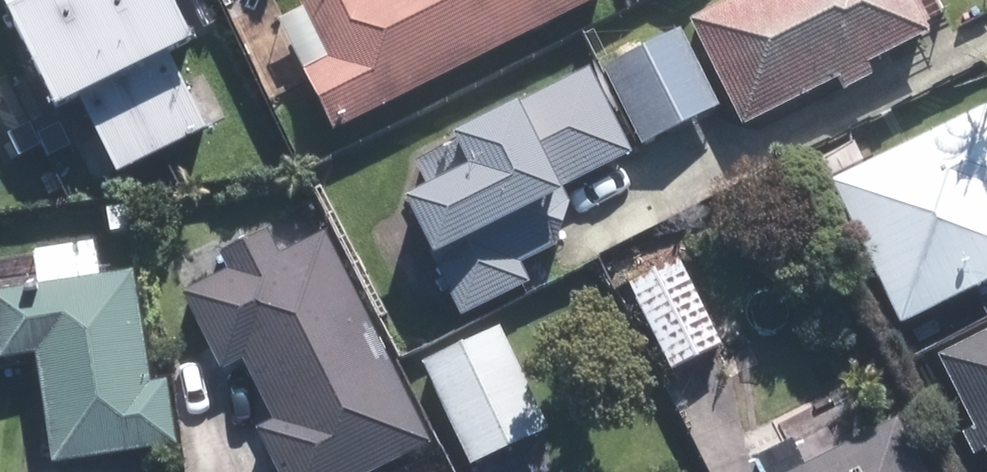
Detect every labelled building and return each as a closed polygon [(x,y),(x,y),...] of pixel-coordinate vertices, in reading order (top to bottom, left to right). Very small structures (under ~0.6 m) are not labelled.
[(125,84),(82,0),(0,0),(0,7),(58,118),(80,107),(125,84)] [(125,84),(168,61),(190,50),(164,0),(82,0),(125,84)] [(602,0),(311,0),(301,5),(327,60),(302,73),(332,133),(602,0)] [(931,35),(913,0),(732,0),(688,22),(742,129),(931,35)] [(719,107),(681,29),(603,68),(642,145),(719,107)] [(125,84),(80,107),(118,179),(206,134),(168,61),(125,84)] [(591,71),(454,139),(457,144),(416,165),(430,192),(403,205),(461,318),(530,283),(522,266),(554,250),(570,203),(562,188),(632,153),(591,71)] [(986,285),(986,109),(986,107),(828,186),(899,329),(986,285)] [(834,175),(864,161),(855,142),(825,155),(834,175)] [(325,234),(279,257),(267,231),(216,255),(225,273),(179,295),(217,373),(238,363),(268,426),(257,431),(277,471),(376,471),(428,447),(325,234)] [(718,351),(722,348),(677,257),(628,281),(673,372),(718,351)] [(174,446),(166,381),(148,384),(134,274),(0,293),(0,352),(1,361),(37,355),(53,464),(174,446)] [(470,466),(547,431),(499,328),(422,364),(470,466)] [(937,358),(986,459),(986,333),(937,358)] [(761,367),(748,337),(718,351),(731,379),(761,367)] [(896,419),(803,466),(790,441),(752,461),(757,471),(923,471),(896,419)]
